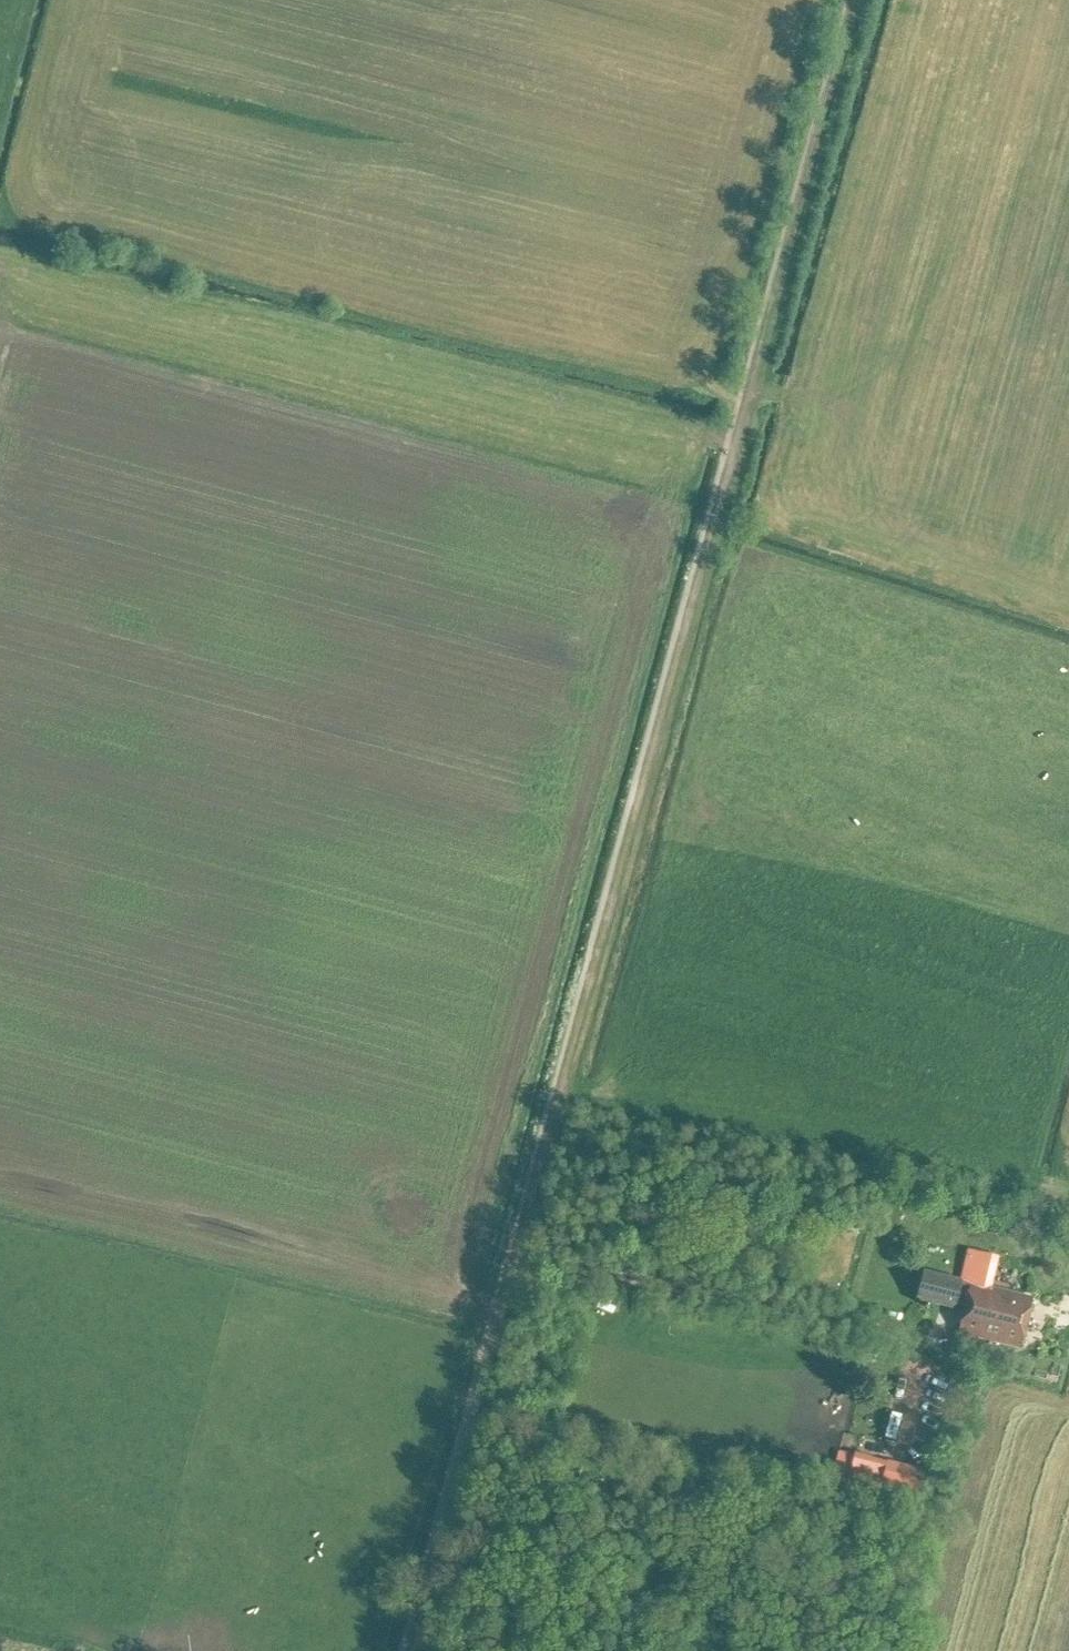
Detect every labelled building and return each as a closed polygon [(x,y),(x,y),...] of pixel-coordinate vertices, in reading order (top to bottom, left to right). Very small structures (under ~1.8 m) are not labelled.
[(1020,1352),(1032,1300),(923,1272),(916,1300),(955,1310),(956,1306),(964,1308),(957,1336),(1020,1352)] [(925,1501),(932,1468),(857,1451),(850,1485),(925,1501)]
